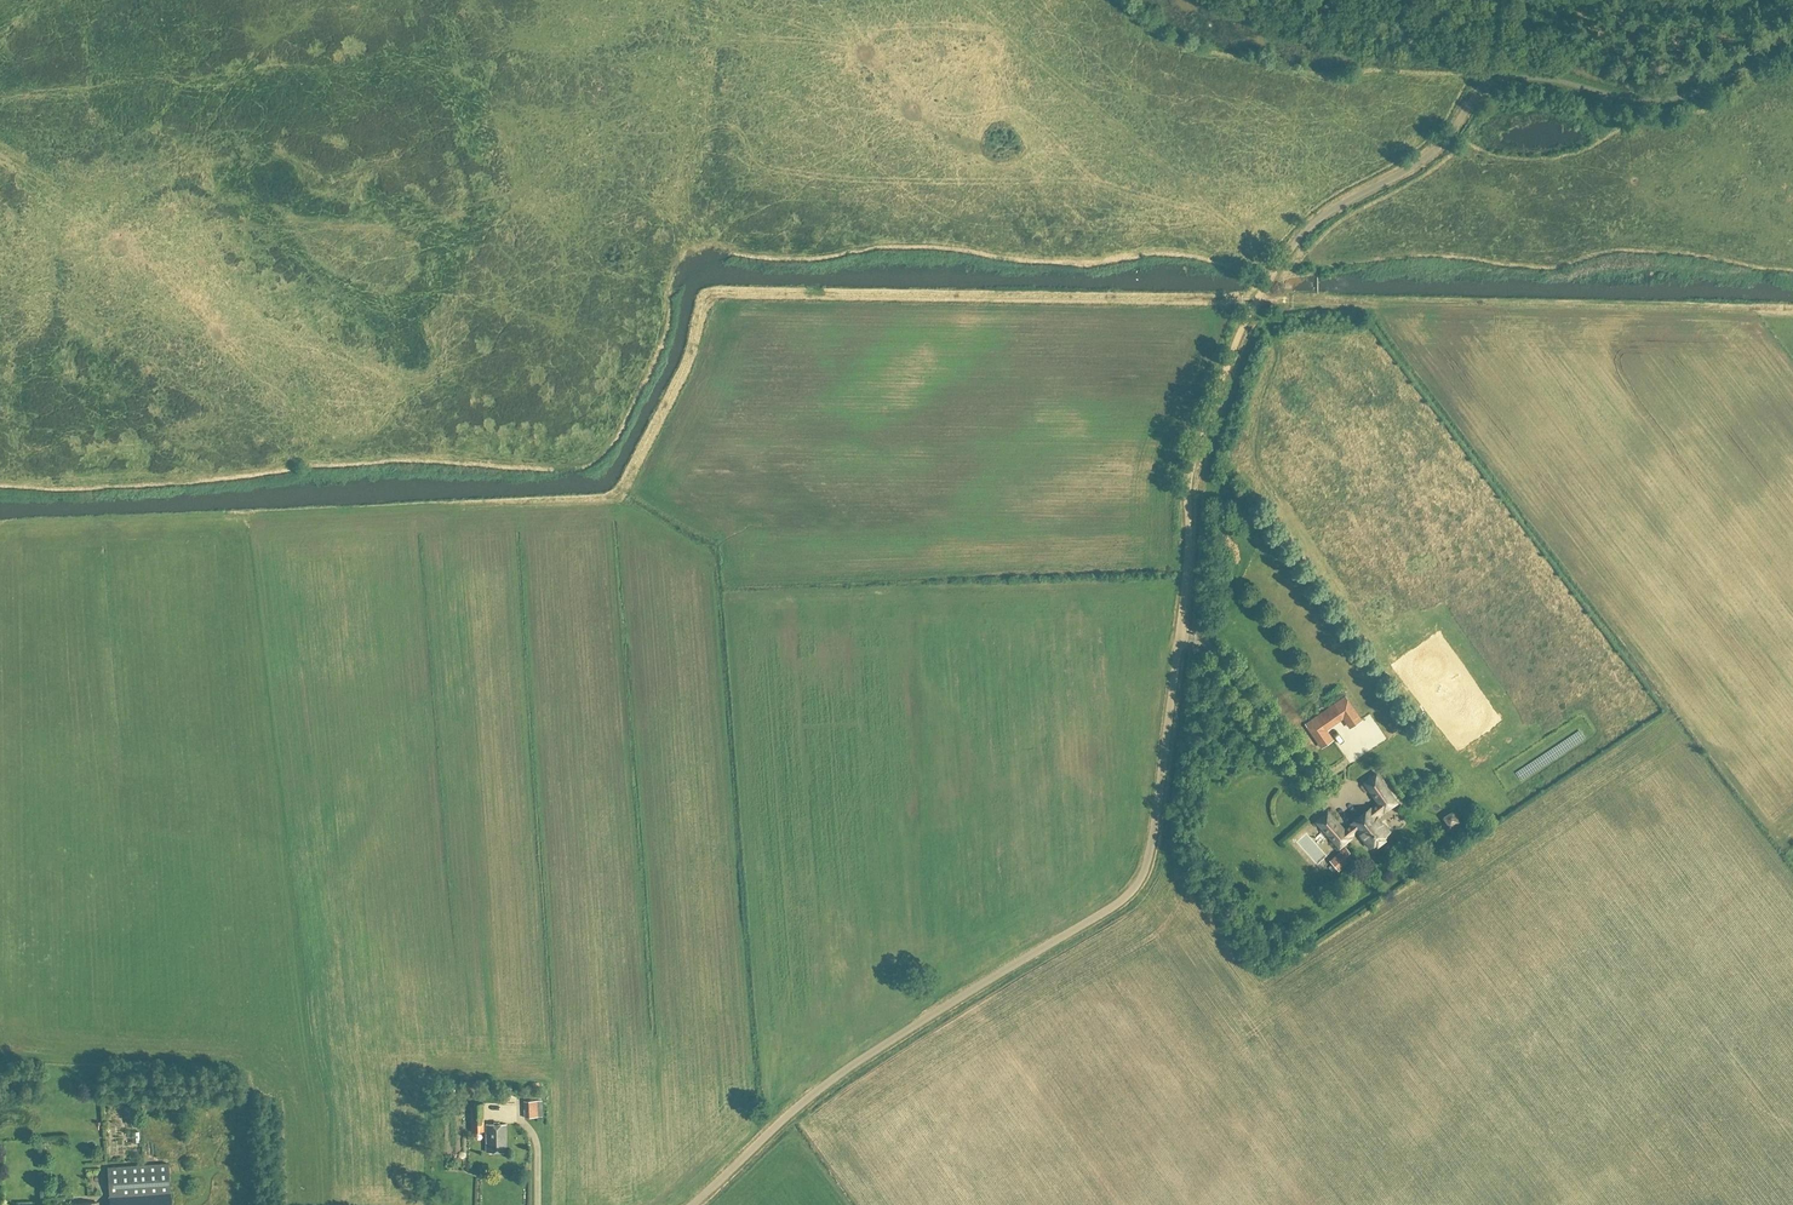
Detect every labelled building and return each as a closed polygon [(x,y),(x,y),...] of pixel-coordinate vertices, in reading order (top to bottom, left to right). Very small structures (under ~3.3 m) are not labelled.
[(1334,704),(1317,716),(1327,730),(1344,717),(1334,704)] [(1350,836),(1356,832),(1370,852),(1389,838),(1374,818),(1397,801),(1376,773),(1362,784),(1376,803),(1342,828),(1329,811),(1315,821),(1337,851),(1352,840),(1350,836)] [(1299,844),(1316,864),(1324,858),(1307,837),(1299,844)] [(1346,846),(1330,860),(1340,871),(1356,857),(1346,846)] [(525,1117),(539,1116),(538,1100),(524,1101),(525,1117)] [(472,1131),(484,1131),(483,1103),(472,1103),(472,1131)] [(486,1151),(507,1151),(507,1123),(486,1124),(486,1151)] [(171,1192),(169,1163),(107,1167),(109,1188),(109,1196),(110,1204),(171,1204),(171,1192)] [(507,1204),(524,1204),(523,1187),(506,1188),(507,1204)]
